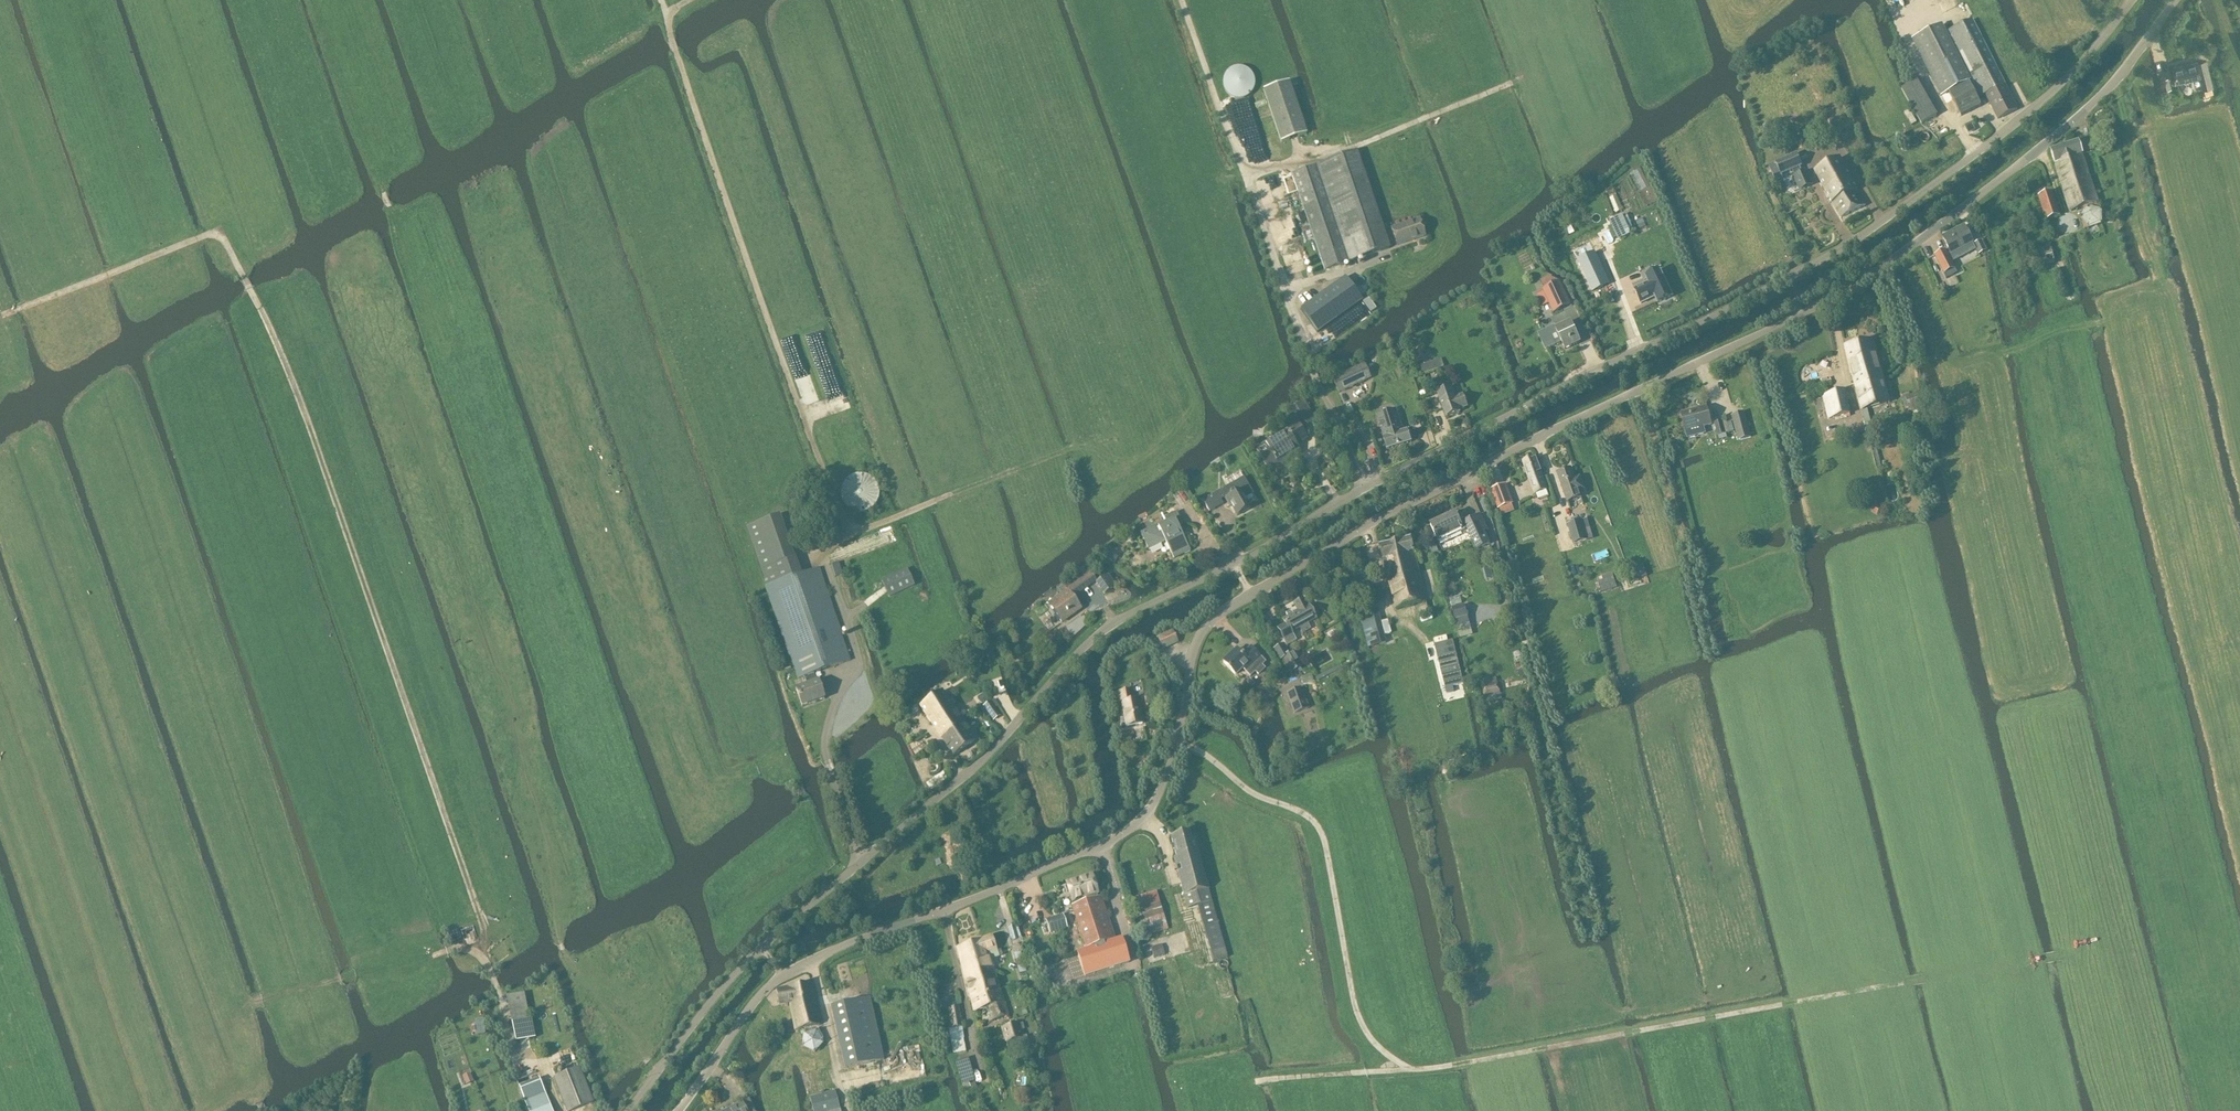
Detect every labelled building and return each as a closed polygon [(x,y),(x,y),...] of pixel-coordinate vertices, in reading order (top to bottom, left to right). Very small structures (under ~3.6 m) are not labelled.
[(1941,26),(1914,39),(1942,96),(1949,92),(1960,116),(1981,106),(1977,100),(1986,95),(2006,85),(1973,21),(1945,34),(1941,26)] [(2197,61),(2174,66),(2178,82),(2200,76),(2203,88),(2213,86),(2207,60),(2197,63),(2197,61)] [(1240,66),(1231,67),(1227,69),(1224,75),(1222,82),(1223,89),(1227,94),(1233,98),(1241,98),(1248,96),(1253,94),(1254,88),(1255,81),(1253,75),(1248,69),(1240,66)] [(2169,77),(2160,80),(2163,90),(2172,88),(2169,77)] [(1263,89),(1281,142),(1307,133),(1289,80),(1263,89)] [(1917,81),(1901,90),(1921,125),(1937,116),(1917,81)] [(2006,85),(1986,95),(1997,118),(2017,109),(2006,85)] [(1781,132),(1775,120),(1763,127),(1769,139),(1781,132)] [(2084,229),(2104,223),(2082,156),(2078,143),(2051,152),(2055,165),(2056,165),(2070,211),(2076,209),(2080,215),(2084,229)] [(1357,153),(1293,175),(1311,226),(1315,240),(1325,269),(1390,249),(1357,153)] [(1774,164),(1769,166),(1776,183),(1783,180),(1782,175),(1793,170),(1795,175),(1793,176),(1796,183),(1799,191),(1813,186),(1810,177),(1807,170),(1802,172),(1800,168),(1802,167),(1797,153),(1774,163),(1774,164)] [(1841,218),(1866,205),(1856,190),(1840,157),(1816,171),(1831,203),(1841,218)] [(2038,197),(2045,217),(2043,218),(2044,221),(2060,216),(2052,192),(2038,197)] [(1618,219),(1623,232),(1632,228),(1627,215),(1618,219)] [(1397,246),(1425,236),(1419,220),(1392,229),(1397,246)] [(1964,227),(1943,238),(1949,250),(1951,253),(1951,254),(1973,243),(1964,227)] [(1976,249),(1979,254),(1990,249),(1985,239),(1974,244),(1976,249)] [(2036,267),(2055,262),(2050,244),(2031,250),(2036,267)] [(1951,253),(1949,250),(1946,252),(1946,251),(1935,256),(1946,279),(1957,273),(1948,254),(1951,253)] [(1610,284),(1596,254),(1579,262),(1593,292),(1610,284)] [(1649,285),(1636,292),(1644,306),(1657,299),(1660,304),(1676,296),(1660,269),(1645,278),(1649,285)] [(1294,306),(1313,331),(1361,296),(1344,276),(1294,306)] [(1561,282),(1544,289),(1555,311),(1571,304),(1561,282)] [(1545,333),(1544,337),(1548,347),(1552,348),(1556,346),(1562,343),(1565,349),(1580,342),(1575,331),(1570,322),(1557,329),(1555,326),(1548,329),(1549,331),(1545,333)] [(1855,388),(1884,379),(1873,339),(1844,345),(1855,388)] [(1423,374),(1444,368),(1442,359),(1420,366),(1423,374)] [(1340,393),(1364,382),(1357,368),(1333,379),(1340,393)] [(1890,403),(1884,379),(1855,388),(1862,411),(1890,403)] [(1454,396),(1451,388),(1438,393),(1447,417),(1460,413),(1459,410),(1468,407),(1463,395),(1455,398),(1454,396)] [(1844,390),(1824,396),(1830,419),(1851,414),(1844,390)] [(1300,402),(1291,408),(1303,428),(1313,422),(1300,402)] [(1707,407),(1701,408),(1681,414),(1686,432),(1712,425),(1707,407)] [(1384,438),(1383,438),(1387,449),(1412,442),(1408,430),(1403,432),(1397,410),(1378,415),(1384,438)] [(1745,413),(1732,416),(1737,436),(1750,432),(1745,413)] [(1718,435),(1725,434),(1722,421),(1715,423),(1718,435)] [(1295,446),(1307,439),(1298,424),(1256,450),(1267,468),(1276,462),(1278,466),(1300,452),(1295,446)] [(1536,495),(1548,491),(1536,458),(1524,462),(1536,495)] [(1585,490),(1580,477),(1575,479),(1572,469),(1557,474),(1567,503),(1582,498),(1580,492),(1585,490)] [(1243,478),(1217,492),(1220,498),(1225,494),(1227,497),(1225,498),(1230,506),(1232,505),(1237,515),(1250,508),(1244,498),(1252,493),(1243,478)] [(1498,509),(1513,504),(1510,495),(1504,497),(1500,487),(1492,490),(1498,509)] [(1210,496),(1203,500),(1209,512),(1217,508),(1210,496)] [(1173,558),(1190,550),(1182,533),(1180,534),(1176,527),(1182,524),(1176,512),(1164,517),(1166,522),(1141,533),(1149,550),(1165,542),(1173,558)] [(1456,513),(1431,525),(1438,542),(1467,528),(1471,537),(1477,550),(1491,544),(1485,532),(1481,533),(1474,518),(1461,524),(1456,513)] [(779,515),(746,528),(767,585),(766,586),(798,679),(805,676),(814,673),(850,661),(819,568),(801,574),(779,515)] [(1568,525),(1573,545),(1593,539),(1588,520),(1568,525)] [(1396,609),(1428,601),(1411,538),(1380,546),(1383,560),(1396,609)] [(1102,550),(1099,557),(1107,560),(1110,553),(1102,550)] [(1630,582),(1647,577),(1643,565),(1626,571),(1630,582)] [(890,596),(914,585),(907,569),(882,580),(890,596)] [(1095,580),(1088,570),(1061,589),(1066,596),(1051,607),(1062,622),(1080,609),(1072,597),(1095,580)] [(1104,593),(1115,586),(1110,579),(1109,579),(1107,575),(1097,583),(1104,593)] [(1609,591),(1617,588),(1612,577),(1597,583),(1600,590),(1608,587),(1609,591)] [(1285,623),(1277,628),(1287,646),(1292,643),(1289,639),(1294,636),(1291,631),(1315,618),(1309,607),(1307,608),(1302,600),(1295,604),(1300,612),(1283,620),(1285,623)] [(1417,618),(1430,615),(1427,604),(1414,607),(1417,618)] [(1470,624),(1464,605),(1452,609),(1457,628),(1470,624)] [(1376,609),(1359,614),(1368,648),(1385,643),(1376,609)] [(1163,648),(1177,642),(1172,631),(1158,638),(1163,648)] [(1439,636),(1426,639),(1436,670),(1449,666),(1439,636)] [(1242,653),(1241,654),(1236,649),(1223,662),(1235,674),(1242,667),(1250,676),(1255,671),(1258,674),(1264,668),(1261,665),(1265,661),(1250,646),(1242,654),(1242,653)] [(1284,649),(1272,656),(1283,676),(1301,666),(1293,652),(1287,655),(1284,649)] [(814,673),(805,676),(808,685),(796,689),(802,706),(824,699),(818,681),(817,681),(814,673)] [(1500,692),(1497,683),(1482,687),(1484,696),(1500,692)] [(1309,709),(1301,687),(1286,693),(1294,715),(1309,709)] [(1116,692),(1118,703),(1123,702),(1127,726),(1143,723),(1139,699),(1133,700),(1131,689),(1116,692)] [(958,723),(962,720),(942,691),(920,706),(942,738),(960,726),(958,723)] [(980,700),(984,707),(990,703),(985,696),(980,700)] [(995,708),(991,703),(984,708),(994,721),(1000,717),(995,708)] [(915,711),(911,706),(905,710),(908,715),(915,711)] [(960,726),(942,738),(953,755),(975,740),(962,720),(958,723),(960,726)] [(1213,961),(1227,957),(1198,851),(1195,852),(1190,832),(1171,837),(1176,857),(1174,857),(1188,908),(1198,905),(1213,961)] [(1081,895),(1097,890),(1092,876),(1067,884),(1071,896),(1080,893),(1081,895)] [(1098,893),(1097,890),(1081,895),(1080,893),(1071,896),(1072,901),(1074,900),(1076,905),(1072,906),(1086,950),(1077,953),(1085,977),(1129,963),(1122,939),(1113,941),(1099,898),(1097,898),(1096,893),(1098,893)] [(1168,930),(1156,891),(1129,899),(1140,938),(1168,930)] [(1067,928),(1063,915),(1046,920),(1050,933),(1067,928)] [(1014,926),(1007,928),(1011,942),(1018,940),(1014,926)] [(991,936),(965,945),(968,955),(977,952),(979,960),(981,960),(984,969),(992,967),(990,960),(999,957),(997,951),(991,936)] [(965,945),(957,947),(971,998),(1000,988),(992,967),(984,969),(981,960),(979,960),(977,952),(968,955),(965,945)] [(1021,952),(1014,954),(1019,974),(1022,973),(1023,978),(1027,976),(1021,952)] [(821,1025),(821,1023),(813,983),(776,991),(779,1005),(790,1003),(795,1030),(821,1025)] [(943,987),(936,988),(937,997),(944,995),(943,987)] [(1000,988),(971,998),(974,1012),(990,1007),(991,1013),(988,1015),(990,1021),(1009,1014),(1000,988)] [(525,993),(507,997),(517,1042),(536,1038),(534,1027),(532,1028),(525,993)] [(845,1068),(884,1060),(870,998),(831,1006),(845,1068)] [(959,1007),(949,1009),(952,1029),(962,1028),(959,1007)] [(1019,1023),(1001,1028),(1005,1042),(1006,1042),(1008,1050),(1029,1044),(1027,1036),(1023,1037),(1019,1023)] [(802,1047),(814,1053),(824,1042),(818,1031),(804,1033),(802,1047)] [(820,1080),(829,1077),(826,1066),(817,1069),(820,1080)] [(594,1102),(580,1067),(554,1077),(567,1110),(571,1110),(594,1102)] [(473,1081),(470,1073),(463,1076),(466,1084),(473,1081)] [(519,1087),(529,1110),(553,1110),(551,1104),(550,1104),(545,1091),(540,1078),(519,1087)] [(835,1090),(810,1097),(814,1110),(841,1110),(835,1090)] [(742,1102),(724,1110),(747,1110),(742,1102)]
